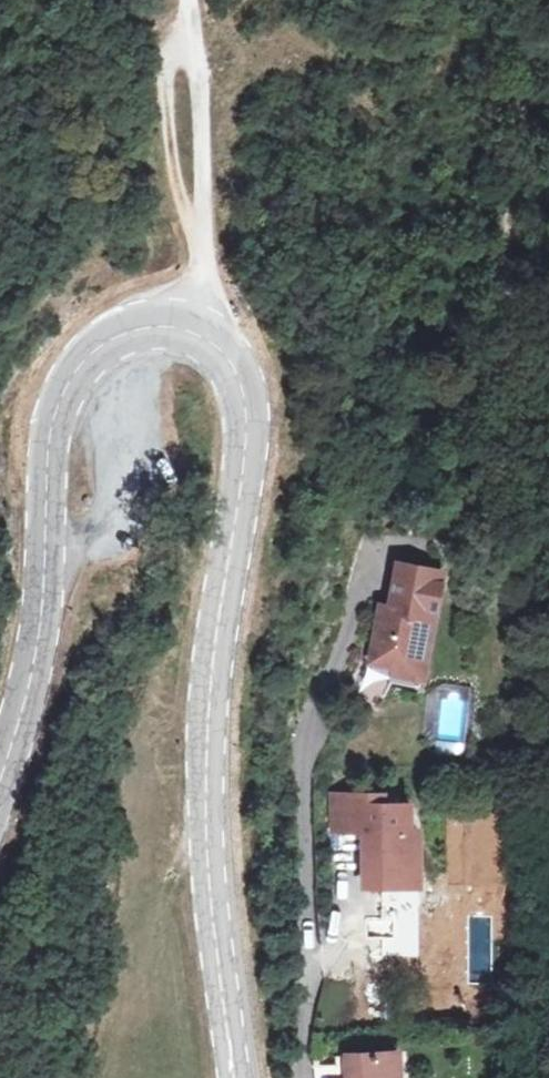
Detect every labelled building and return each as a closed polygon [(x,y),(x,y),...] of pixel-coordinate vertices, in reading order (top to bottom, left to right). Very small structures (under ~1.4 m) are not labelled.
[(388,620),(380,674),(431,682),(439,627),(446,584),(403,577),(396,621),(388,620)] [(431,682),(380,674),(377,691),(429,699),(431,682)] [(391,887),(414,889),(422,818),(394,816),(394,807),(347,803),(342,838),(374,844),(372,877),(389,878),(391,887)] [(433,819),(422,818),(414,889),(424,890),(433,819)] [(351,1077),(402,1077),(402,1062),(350,1064),(351,1077)] [(322,1077),(351,1077),(350,1064),(340,1064),(339,1074),(322,1074),(322,1077)]
